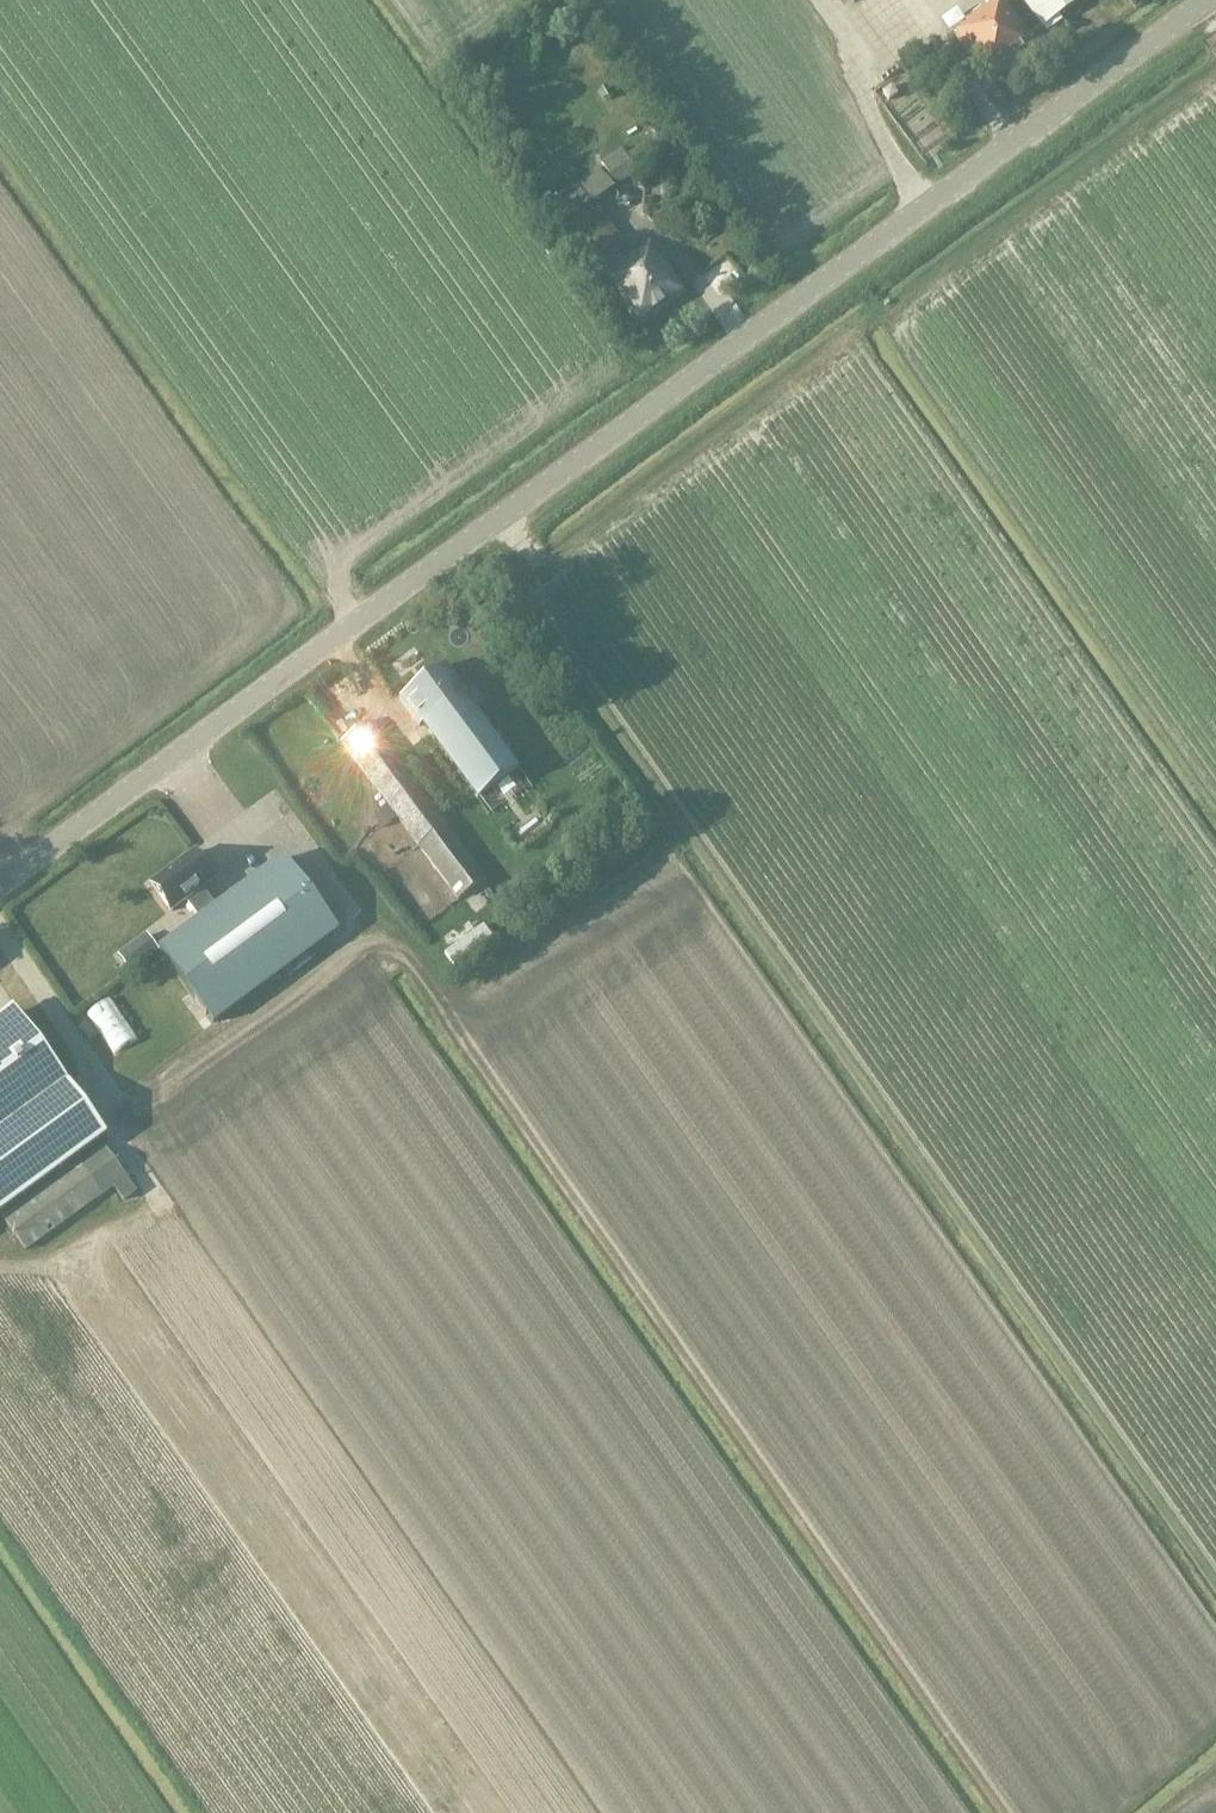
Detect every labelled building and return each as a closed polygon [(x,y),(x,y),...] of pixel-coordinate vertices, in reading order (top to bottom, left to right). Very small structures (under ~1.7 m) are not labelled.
[(1029,14),(1018,23),(1001,0),(992,0),(964,21),(965,23),(953,33),(986,79),(1032,45),(1026,37),(1038,27),(1040,30),(1079,0),(1018,0),(1029,14)] [(888,85),(879,91),(886,100),(895,94),(888,85)] [(643,142),(624,155),(637,174),(656,162),(643,142)] [(619,148),(598,161),(614,186),(634,173),(619,148)] [(590,201),(588,203),(574,183),(548,203),(635,326),(684,291),(648,239),(621,259),(613,248),(621,242),(590,201)] [(713,209),(703,218),(709,223),(717,223),(722,218),(713,209)] [(465,692),(444,663),(396,699),(417,727),(420,725),(474,799),(518,769),(464,692),(465,692)] [(368,721),(339,742),(412,843),(453,896),(457,900),(484,879),(444,823),(368,721)] [(185,903),(197,920),(214,907),(202,890),(214,881),(192,852),(149,884),(170,913),(185,903)] [(281,857),(214,907),(197,920),(157,949),(211,1024),(335,931),(281,857)] [(129,945),(116,955),(128,970),(141,960),(129,945)] [(115,1047),(138,1036),(118,993),(95,1004),(115,1047)] [(64,1082),(13,1012),(0,1022),(0,1130),(64,1082)] [(104,1135),(64,1082),(0,1130),(0,1212),(104,1135)] [(101,1144),(0,1219),(23,1252),(112,1187),(122,1201),(135,1192),(101,1144)]
